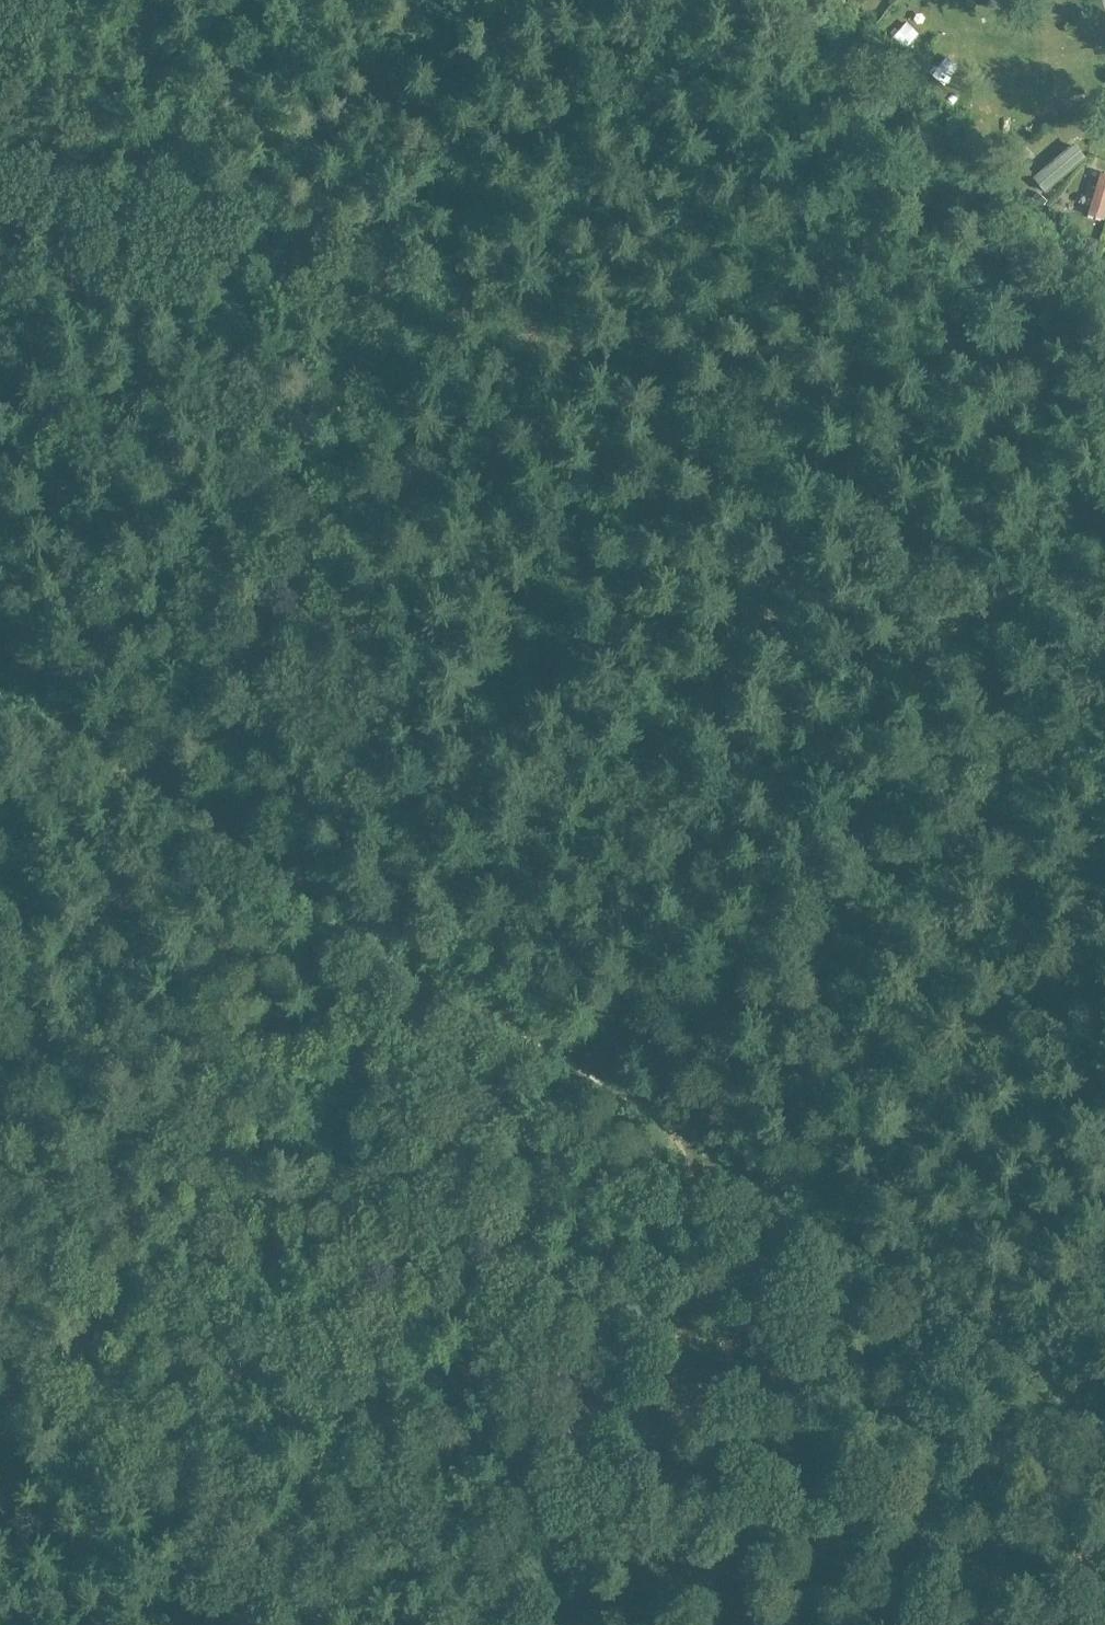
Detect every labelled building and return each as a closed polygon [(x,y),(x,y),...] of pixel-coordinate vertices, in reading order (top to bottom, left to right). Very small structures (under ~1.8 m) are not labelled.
[(955,55),(940,92),(952,97),(967,60),(955,55)] [(1073,143),(1032,178),(1045,193),(1086,158),(1073,143)] [(1087,215),(1103,220),(1104,215),(1104,174),(1100,172),(1087,215)] [(1038,193),(1031,199),(1039,208),(1046,202),(1038,193)] [(1087,238),(1084,249),(1095,252),(1098,241),(1087,238)]
